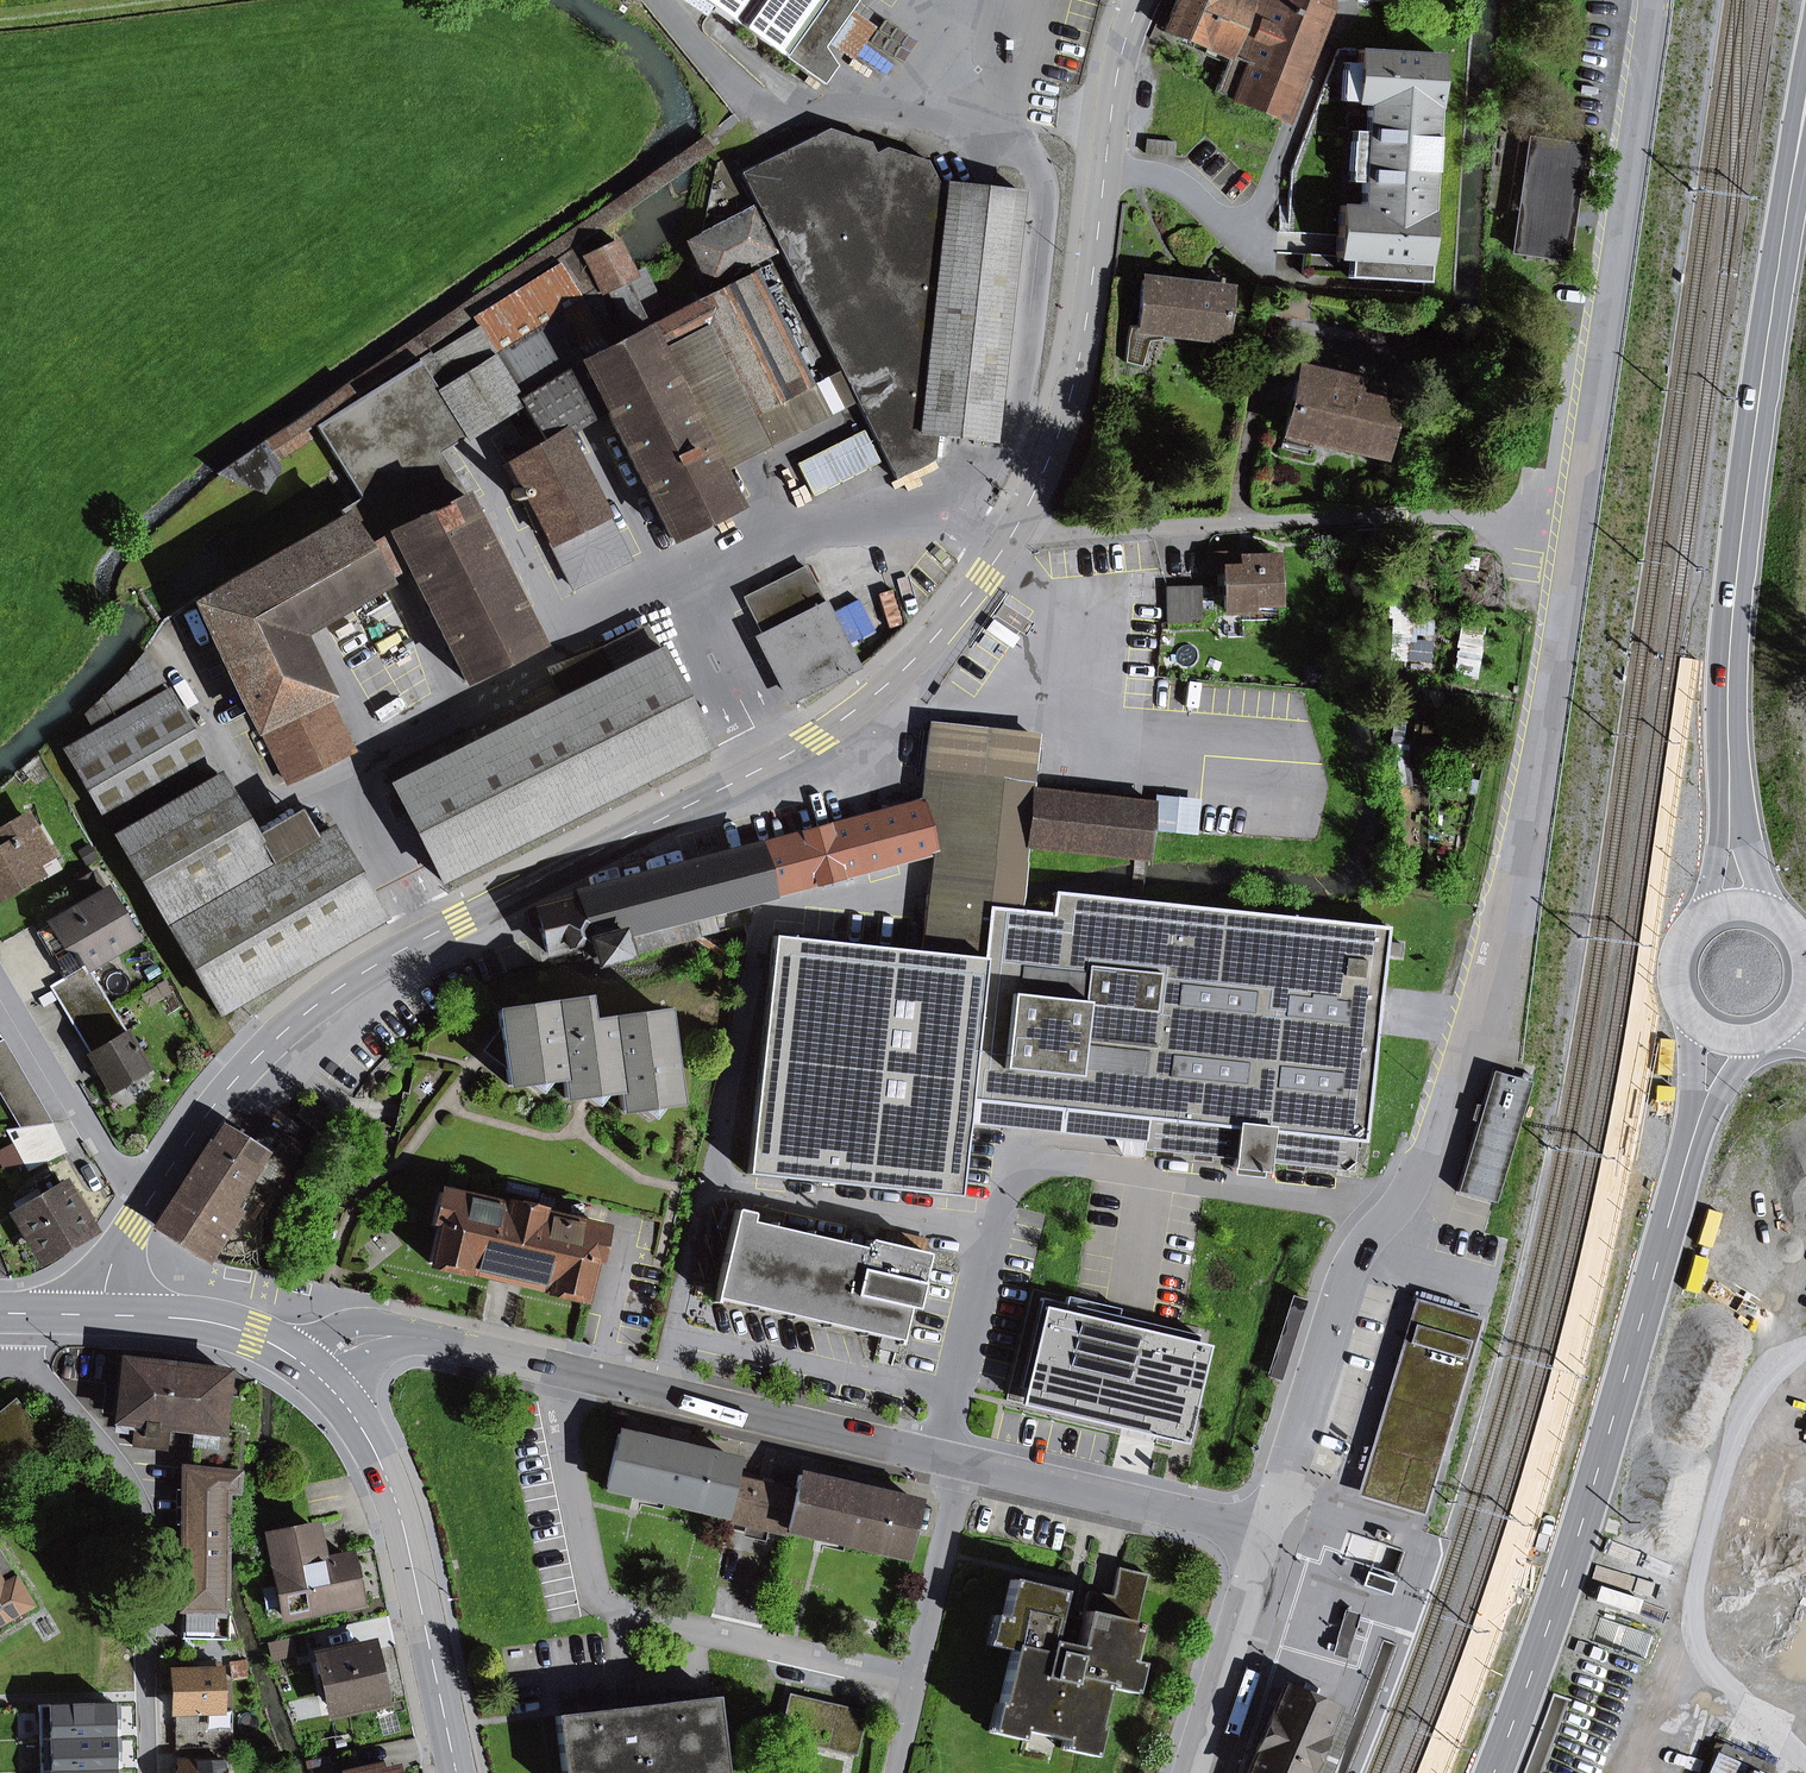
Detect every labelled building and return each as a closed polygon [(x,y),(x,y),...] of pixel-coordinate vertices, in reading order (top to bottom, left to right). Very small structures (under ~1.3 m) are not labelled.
[(807,71),(824,46),(828,42),(849,11),(857,0),(705,0),(807,71)] [(1164,30),(1207,47),(1229,56),(1226,63),(1215,91),(1284,121),(1327,8),(1327,0),(1176,0),(1164,30)] [(828,42),(849,57),(871,27),(849,11),(828,42)] [(823,84),(836,65),(824,46),(807,71),(823,84)] [(1226,63),(1229,56),(1207,47),(1204,54),(1226,63)] [(1345,278),(1424,283),(1439,55),(1356,50),(1355,63),(1353,102),(1366,103),(1364,132),(1360,183),(1359,207),(1337,205),(1335,244),(1334,259),(1346,259),(1345,278)] [(1341,62),(1339,101),(1353,102),(1355,63),(1341,62)] [(993,440),(1021,192),(947,183),(946,198),(927,161),(886,147),(875,153),(870,142),(828,128),(740,173),(839,369),(846,382),(855,402),(894,479),(934,459),(937,434),(960,436),(993,440)] [(1346,182),(1360,183),(1364,132),(1350,131),(1346,182)] [(308,436),(305,431),(615,217),(663,183),(702,157),(713,149),(704,137),(664,164),(217,473),(220,474),(262,492),(279,467),(274,459),(308,436)] [(1529,139),(1513,252),(1566,259),(1583,147),(1529,139)] [(710,282),(774,250),(753,210),(690,242),(710,282)] [(810,384),(754,272),(690,304),(685,295),(662,306),(643,269),(633,274),(623,255),(615,240),(583,257),(599,288),(581,299),(559,264),(473,317),(478,326),(517,389),(521,396),(518,398),(520,400),(533,422),(535,426),(543,439),(539,442),(505,469),(515,490),(522,487),(531,505),(572,587),(628,559),(564,433),(584,420),(604,407),(623,444),(650,497),(671,538),(703,522),(737,505),(720,472),(718,469),(658,349),(706,325),(725,363),(751,415),(810,384)] [(581,299),(599,288),(583,257),(580,251),(559,264),(581,299)] [(1162,329),(1162,331),(1225,339),(1232,282),(1217,281),(1218,276),(1207,274),(1206,282),(1143,274),(1136,328),(1140,328),(1140,326),(1162,329)] [(839,369),(810,384),(751,415),(725,363),(706,325),(658,349),(718,469),(720,472),(855,402),(846,382),(839,369)] [(518,398),(521,396),(517,389),(478,326),(419,361),(466,436),(520,400),(518,398)] [(1125,361),(1140,365),(1149,342),(1161,341),(1162,331),(1162,329),(1140,326),(1140,328),(1136,328),(1129,327),(1125,361)] [(440,453),(466,436),(419,361),(316,425),(341,465),(350,479),(358,492),(360,497),(340,510),(344,517),(199,603),(287,781),(317,767),(351,750),(304,653),(295,634),(305,627),(385,580),(384,579),(396,571),(407,564),(465,680),(537,644),(523,616),(489,549),(471,512),(463,497),(467,495),(440,453)] [(1299,368),(1284,433),(1380,456),(1392,406),(1366,399),(1353,396),(1355,387),(1356,382),(1299,368)] [(1353,396),(1366,399),(1368,391),(1355,387),(1353,396)] [(535,426),(531,428),(539,442),(543,439),(535,426)] [(820,492),(884,460),(867,427),(803,459),(820,492)] [(522,505),(525,501),(525,495),(521,492),(515,492),(511,496),(512,502),(516,506),(522,505)] [(1241,558),(1241,552),(1208,554),(1209,572),(1222,572),(1224,611),(1251,610),(1251,602),(1277,601),(1275,557),(1241,558)] [(744,601),(795,700),(858,668),(807,569),(744,601)] [(1167,623),(1201,622),(1200,586),(1166,587),(1167,623)] [(854,637),(881,624),(868,597),(841,610),(854,637)] [(392,784),(441,880),(708,747),(658,650),(650,654),(639,630),(602,648),(555,666),(569,694),(524,717),(394,783),(392,784)] [(126,675),(136,697),(164,682),(146,652),(126,675)] [(85,715),(91,724),(136,697),(126,675),(85,715)] [(65,751),(111,830),(215,769),(169,690),(65,751)] [(524,717),(520,710),(480,731),(477,726),(388,771),(394,783),(483,737),(524,717)] [(1139,857),(1147,858),(1152,804),(1031,792),(1038,740),(927,730),(922,774),(919,802),(648,874),(574,894),(575,896),(528,910),(526,912),(530,926),(539,926),(547,953),(579,944),(581,952),(583,956),(592,954),(594,963),(743,925),(737,903),(932,851),(920,952),(984,959),(992,880),(1022,883),(1023,873),(1026,845),(1139,857)] [(115,835),(219,1013),(384,917),(355,868),(331,828),(313,839),(271,863),(256,838),(243,816),(219,775),(115,835)] [(271,863),(313,839),(298,814),(256,838),(271,863)] [(40,875),(28,855),(43,847),(25,817),(0,832),(0,846),(1,848),(0,849),(0,898),(40,875)] [(64,979),(87,966),(134,938),(94,872),(76,883),(88,902),(36,932),(64,979)] [(1354,1140),(1363,1141),(1375,1030),(1386,928),(1134,901),(1111,899),(1055,893),(1054,904),(1053,914),(1019,911),(1019,908),(1021,895),(1022,883),(992,880),(984,959),(966,1124),(999,1128),(999,1127),(1002,1104),(1121,1116),(1146,1119),(1148,1119),(1146,1142),(1145,1148),(1234,1158),(1233,1167),(1252,1169),(1264,1170),(1265,1161),(1351,1170),(1354,1140)] [(958,1197),(966,1124),(984,959),(920,952),(773,937),(747,1175),(958,1197)] [(1401,957),(1402,945),(1386,943),(1384,955),(1401,957)] [(90,1054),(126,1032),(87,966),(64,979),(51,987),(67,1013),(90,1054)] [(491,1049),(505,1060),(509,1085),(524,1082),(538,1093),(549,1079),(562,1077),(578,1075),(570,1024),(586,1022),(583,998),(498,1011),(501,1035),(491,1049)] [(676,1103),(663,1011),(586,1022),(570,1024),(578,1075),(562,1077),(565,1098),(580,1095),(590,1103),(594,1106),(605,1092),(618,1090),(621,1110),(636,1109),(651,1119),(661,1104),(676,1103)] [(110,1093),(149,1070),(126,1032),(90,1054),(88,1055),(110,1093)] [(3,1039),(0,1041),(0,1094),(19,1127),(4,1129),(28,1170),(68,1150),(3,1039)] [(1458,1192),(1494,1203),(1529,1082),(1492,1071),(1456,1192),(1458,1192)] [(999,1127),(1146,1142),(1148,1119),(1146,1119),(1121,1116),(1002,1104),(999,1127)] [(250,1175),(277,1191),(298,1147),(268,1128),(255,1148),(223,1128),(156,1226),(201,1256),(203,1253),(210,1257),(242,1204),(231,1197),(235,1191),(239,1193),(250,1175)] [(43,1256),(86,1230),(81,1220),(68,1200),(52,1173),(33,1184),(37,1190),(16,1202),(23,1214),(19,1216),(43,1256)] [(530,1195),(536,1197),(537,1190),(508,1184),(507,1190),(530,1195)] [(582,1298),(590,1262),(596,1263),(603,1231),(538,1216),(538,1213),(505,1205),(504,1208),(439,1193),(431,1225),(437,1227),(429,1263),(465,1271),(465,1269),(489,1274),(505,1278),(517,1281),(547,1287),(547,1290),(582,1298)] [(76,1195),(68,1200),(81,1220),(88,1215),(76,1195)] [(747,1213),(749,1204),(741,1202),(739,1211),(747,1213)] [(866,1242),(864,1249),(749,1223),(751,1213),(747,1213),(739,1211),(735,1210),(714,1298),(884,1336),(882,1341),(897,1344),(898,1345),(907,1307),(913,1309),(926,1254),(925,1254),(874,1242),(868,1240),(866,1242)] [(43,1256),(46,1261),(90,1236),(86,1230),(43,1256)] [(925,1254),(927,1246),(876,1234),(874,1242),(925,1254)] [(1019,1405),(1184,1444),(1207,1346),(1196,1343),(1197,1335),(1117,1316),(1119,1309),(1066,1297),(1064,1304),(1041,1298),(1019,1388),(1023,1389),(1019,1405)] [(1416,1302),(1367,1467),(1429,1486),(1478,1321),(1416,1302)] [(897,1344),(882,1341),(880,1349),(895,1352),(897,1344)] [(168,1427),(195,1430),(219,1432),(226,1373),(123,1361),(116,1421),(135,1423),(141,1424),(139,1447),(166,1450),(168,1427)] [(50,1444),(14,1402),(0,1414),(0,1487),(50,1444)] [(133,1446),(139,1447),(141,1424),(135,1423),(133,1446)] [(235,1491),(241,1434),(219,1432),(195,1430),(187,1480),(186,1489),(183,1489),(182,1561),(181,1639),(228,1640),(228,1610),(225,1610),(227,1491),(235,1491)] [(699,1502),(724,1508),(732,1478),(735,1461),(618,1434),(607,1481),(632,1487),(630,1493),(698,1509),(699,1502)] [(1359,1495),(1421,1513),(1429,1486),(1367,1467),(1359,1495)] [(880,1544),(907,1551),(918,1503),(798,1475),(794,1493),(795,1493),(788,1523),(813,1529),(811,1535),(879,1551),(880,1544)] [(767,1529),(786,1533),(787,1529),(788,1523),(795,1493),(794,1493),(732,1478),(724,1508),(723,1514),(722,1518),(745,1524),(767,1529)] [(605,1487),(607,1488),(606,1492),(629,1497),(630,1493),(632,1487),(607,1481),(605,1487)] [(721,1514),(723,1514),(724,1508),(699,1502),(698,1509),(696,1513),(720,1519),(721,1514)] [(787,1529),(788,1530),(787,1534),(810,1539),(811,1535),(813,1529),(788,1523),(787,1529)] [(742,1535),(764,1540),(767,1529),(745,1524),(742,1535)] [(281,1605),(284,1617),(357,1602),(348,1556),(321,1562),(314,1527),(267,1537),(278,1587),(281,1605)] [(905,1557),(907,1551),(880,1544),(879,1551),(878,1555),(902,1561),(903,1556),(905,1557)] [(31,1606),(0,1559),(0,1625),(31,1606)] [(1126,1661),(1146,1575),(1117,1569),(1111,1597),(1088,1592),(1081,1619),(1075,1648),(1050,1642),(1057,1613),(1062,1592),(1010,1580),(1001,1617),(995,1644),(1012,1647),(1011,1651),(999,1703),(994,1724),(1020,1730),(1062,1740),(1089,1746),(1094,1726),(1102,1688),(1103,1684),(1120,1688),(1126,1661)] [(1364,1586),(1389,1593),(1392,1582),(1368,1575),(1364,1586)] [(278,1587),(263,1590),(267,1608),(281,1605),(278,1587)] [(1330,1655),(1346,1660),(1359,1615),(1344,1610),(1330,1655)] [(1050,1642),(1075,1648),(1081,1619),(1065,1615),(1057,1613),(1050,1642)] [(1012,1647),(995,1644),(1001,1617),(992,1615),(985,1645),(1011,1651),(1012,1647)] [(288,1641),(270,1644),(273,1657),(291,1653),(288,1641)] [(345,1656),(360,1653),(358,1644),(344,1648),(345,1656)] [(332,1701),(333,1708),(378,1698),(368,1651),(360,1653),(345,1656),(344,1648),(329,1650),(331,1659),(315,1662),(318,1675),(326,1673),(330,1691),(324,1692),(326,1702),(332,1701)] [(1102,1688),(1128,1694),(1135,1664),(1126,1661),(1120,1688),(1103,1684),(1102,1688)] [(232,1749),(231,1711),(219,1711),(218,1664),(198,1665),(198,1672),(173,1672),(175,1750),(232,1749)] [(1308,1766),(1314,1769),(1323,1746),(1317,1743),(1332,1709),(1282,1689),(1247,1772),(1305,1772),(1308,1766)] [(780,1737),(826,1748),(836,1706),(790,1695),(780,1737)] [(723,1772),(714,1698),(555,1717),(562,1772),(711,1772),(723,1772)] [(116,1701),(46,1703),(47,1738),(67,1738),(68,1765),(119,1763),(116,1701)] [(1020,1730),(994,1724),(999,1703),(995,1702),(988,1733),(1018,1740),(1020,1730)] [(826,1748),(855,1755),(865,1713),(836,1706),(826,1748)] [(1354,1718),(1344,1714),(1332,1709),(1317,1743),(1323,1746),(1314,1769),(1308,1766),(1305,1772),(1331,1772),(1354,1718)] [(1060,1750),(1090,1757),(1097,1726),(1094,1726),(1089,1746),(1062,1740),(1060,1750)] [(1774,1769),(1722,1745),(1708,1772),(1772,1772),(1774,1769)] [(223,1761),(196,1762),(196,1771),(178,1772),(223,1772),(223,1761)] [(196,1762),(177,1763),(178,1772),(196,1771),(196,1762)]
